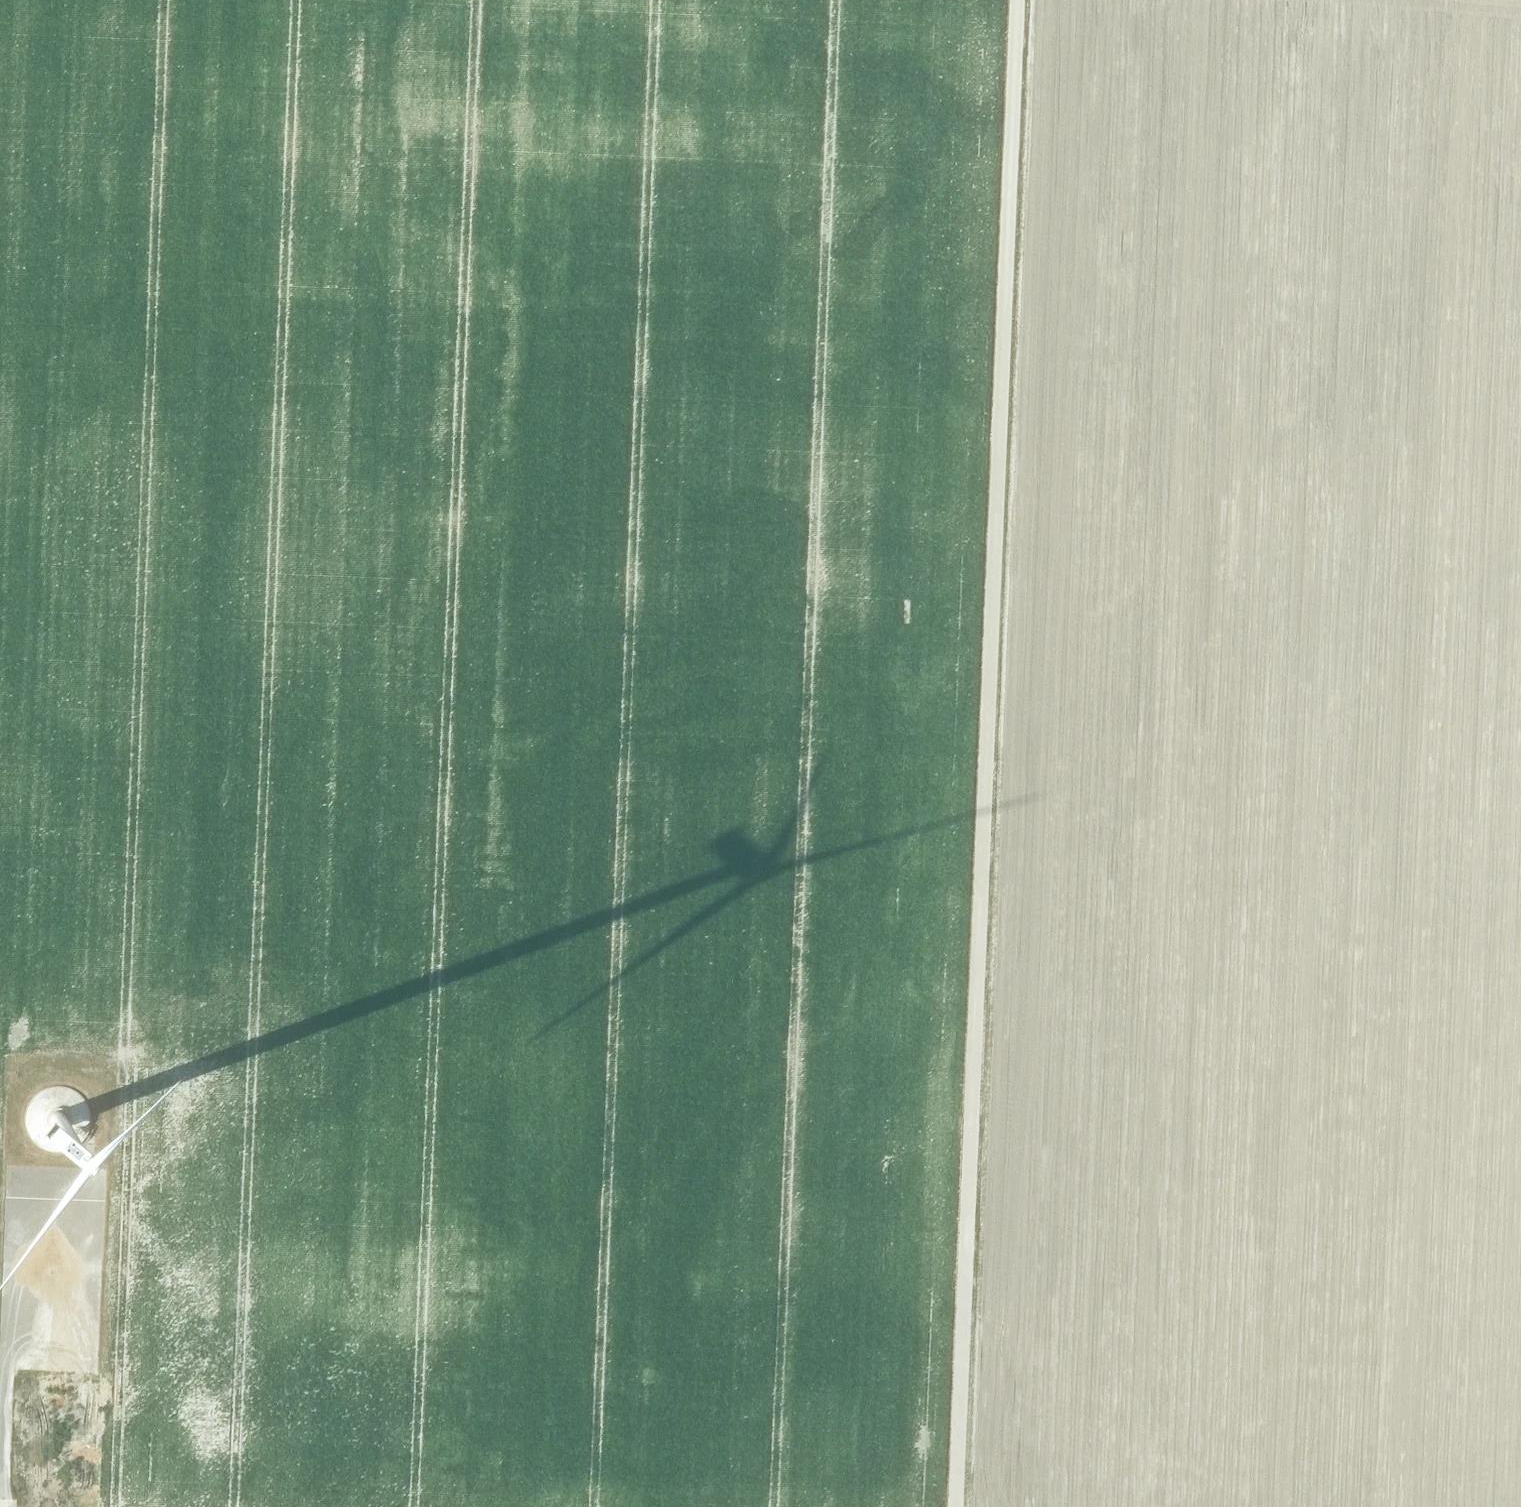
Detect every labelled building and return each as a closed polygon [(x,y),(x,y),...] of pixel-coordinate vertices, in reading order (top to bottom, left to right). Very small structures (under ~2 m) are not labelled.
[(47,1115),(47,1117),(47,1118),(47,1119),(47,1120),(47,1121),(48,1122),(49,1123),(50,1124),(50,1125),(51,1126),(52,1126),(53,1127),(54,1127),(55,1128),(56,1128),(57,1128),(58,1128),(59,1129),(60,1128),(61,1128),(62,1128),(63,1128),(64,1127),(65,1127),(66,1126),(67,1125),(68,1124),(69,1123),(70,1122),(70,1121),(70,1120),(71,1119),(71,1118),(71,1117),(71,1115),(71,1114),(70,1113),(70,1112),(70,1111),(69,1111),(69,1110),(68,1109),(67,1108),(66,1107),(65,1106),(64,1106),(63,1105),(62,1105),(61,1105),(60,1105),(59,1105),(58,1105),(57,1105),(56,1105),(55,1105),(54,1106),(53,1106),(52,1107),(51,1107),(50,1108),(50,1109),(49,1110),(48,1111),(47,1112),(47,1113),(47,1114),(47,1115)]
